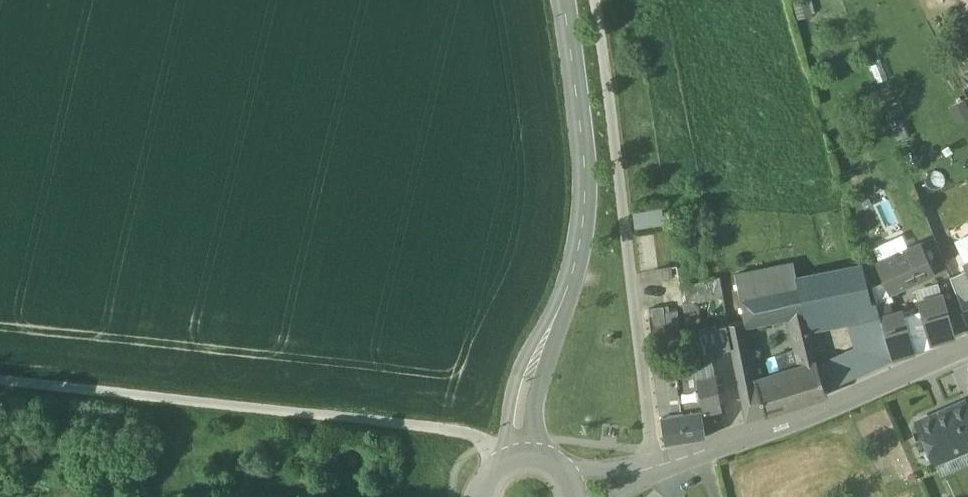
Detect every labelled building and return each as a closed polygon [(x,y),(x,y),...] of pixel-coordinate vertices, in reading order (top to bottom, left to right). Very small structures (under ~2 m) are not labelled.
[(632,212),(635,229),(663,224),(660,207),(632,212)] [(920,245),(879,263),(887,280),(892,292),(933,273),(920,245)] [(793,263),(735,275),(745,321),(789,312),(790,312),(803,309),(796,276),(793,263)] [(863,264),(796,276),(803,309),(806,315),(872,303),(872,302),(863,264)] [(669,267),(658,269),(660,279),(670,277),(669,267)] [(950,278),(965,311),(967,310),(967,270),(950,278)] [(735,275),(720,278),(722,295),(727,324),(744,321),(745,321),(735,275)] [(720,278),(681,287),(684,304),(722,295),(720,278)] [(872,286),(877,304),(890,301),(893,300),(890,293),(892,292),(887,280),(872,286)] [(943,295),(920,301),(923,311),(928,329),(932,344),(955,338),(943,295)] [(872,303),(806,315),(810,331),(849,324),(855,347),(817,364),(826,389),(892,359),(880,318),(877,304),(876,301),(872,302),(872,303)] [(890,301),(877,304),(880,318),(893,314),(890,301)] [(663,307),(649,309),(654,344),(668,342),(664,313),(663,307)] [(803,309),(790,312),(803,366),(817,362),(810,331),(806,315),(803,309)] [(948,312),(954,335),(964,332),(958,309),(948,312)] [(669,312),(664,313),(668,342),(682,340),(678,311),(669,312)] [(928,329),(923,311),(903,317),(908,334),(928,329)] [(893,314),(880,318),(892,359),(914,353),(908,334),(903,317),(902,312),(893,314)] [(752,363),(744,321),(727,324),(732,347),(736,367),(747,421),(768,414),(757,381),(756,382),(752,363)] [(727,324),(699,330),(706,361),(695,364),(695,367),(697,376),(715,371),(711,352),(732,347),(727,324)] [(803,366),(771,377),(782,410),(828,395),(826,389),(817,364),(817,362),(803,366)] [(695,367),(686,368),(689,391),(698,390),(699,390),(697,376),(695,367)] [(686,368),(676,369),(679,392),(689,391),(686,368)] [(676,369),(654,371),(660,415),(681,412),(679,392),(676,369)] [(715,371),(697,376),(699,390),(703,412),(721,407),(715,371)] [(771,377),(757,381),(768,414),(782,410),(771,377)] [(689,391),(679,392),(681,412),(701,409),(698,390),(689,391)] [(919,423),(928,444),(924,452),(928,459),(935,462),(967,448),(967,412),(964,403),(919,423)] [(681,412),(660,415),(665,444),(706,437),(701,409),(681,412)]
